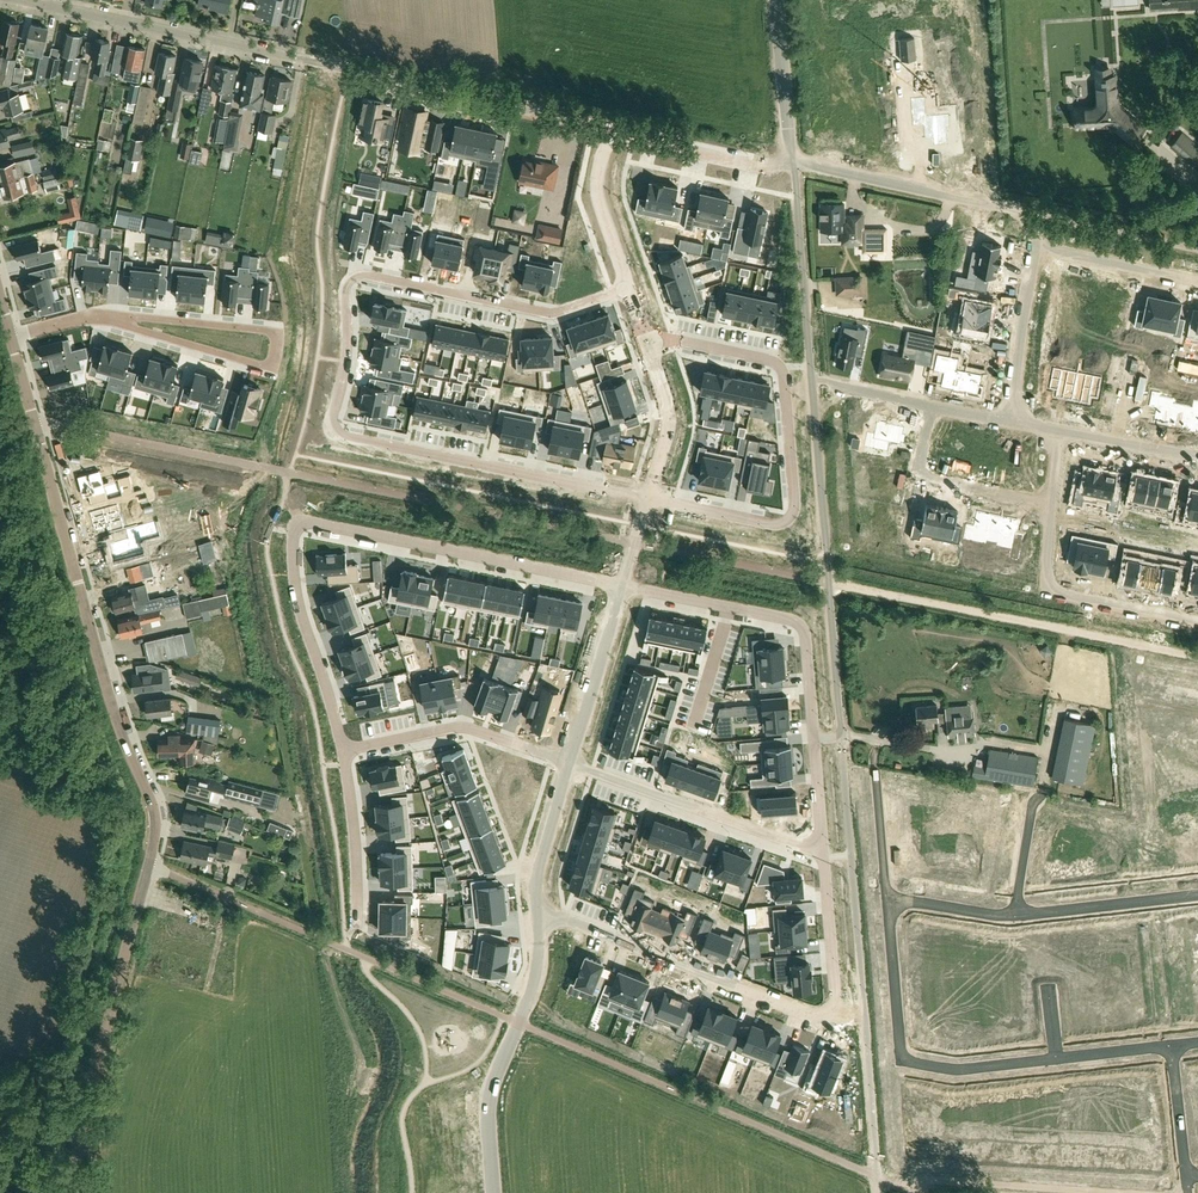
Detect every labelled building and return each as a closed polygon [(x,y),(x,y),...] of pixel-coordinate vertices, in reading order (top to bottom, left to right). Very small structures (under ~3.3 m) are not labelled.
[(230,0),(200,0),(199,4),(214,8),(214,5),(218,6),(218,10),(228,12),(230,0)] [(282,11),(287,12),(287,13),(300,15),(303,0),(255,0),(258,1),(256,14),(267,16),(266,20),(280,22),(282,12),(282,11)] [(19,23),(4,20),(0,38),(0,40),(6,41),(3,54),(12,56),(19,23)] [(27,43),(25,53),(37,55),(38,51),(43,52),(44,47),(48,28),(47,28),(31,24),(27,43)] [(77,78),(79,69),(82,56),(78,56),(82,35),(66,32),(62,53),(67,54),(64,66),(63,75),(77,78)] [(915,37),(900,38),(901,60),(916,59),(915,37)] [(108,61),(111,51),(108,50),(110,41),(96,39),(92,58),(99,59),(96,73),(105,75),(108,61)] [(139,81),(145,49),(128,45),(124,66),(131,67),(129,79),(139,81)] [(174,73),(172,73),(176,55),(159,52),(155,72),(162,74),(159,91),(170,94),(174,73)] [(41,54),(36,79),(46,77),(50,56),(41,54)] [(46,77),(57,74),(60,58),(50,56),(46,77)] [(119,72),(122,58),(115,56),(112,71),(119,72)] [(3,57),(0,73),(0,83),(10,85),(12,85),(17,60),(3,57)] [(195,91),(196,85),(198,86),(203,61),(185,57),(180,82),(183,83),(185,83),(184,89),(195,91)] [(81,63),(77,84),(73,103),(81,105),(85,86),(89,64),(81,63)] [(216,64),(211,88),(220,90),(224,90),(222,99),(232,101),(233,102),(234,93),(232,92),(237,69),(216,64)] [(263,94),(261,93),(265,75),(248,71),(240,105),(260,110),(263,94)] [(262,111),(262,112),(258,129),(272,132),(276,114),(272,113),(275,99),(287,102),(292,80),(271,76),(267,97),(265,96),(262,111)] [(1131,132),(1137,137),(1144,128),(1143,127),(1142,128),(1139,126),(1140,125),(1114,102),(1116,100),(1115,76),(1110,76),(1101,77),(1101,78),(1097,78),(1099,105),(1096,108),(1075,110),(1076,117),(1076,120),(1077,127),(1109,125),(1115,127),(1127,137),(1131,132)] [(181,93),(183,83),(180,82),(174,81),(172,91),(169,108),(178,109),(181,93)] [(131,83),(127,102),(129,102),(136,103),(140,85),(131,83)] [(141,85),(133,122),(143,124),(152,87),(141,85)] [(23,110),(19,94),(10,96),(8,88),(0,90),(0,108),(4,107),(6,115),(23,110)] [(925,95),(910,97),(912,124),(923,124),(924,136),(933,135),(934,144),(948,143),(946,125),(950,125),(949,113),(947,113),(934,114),(926,114),(925,95)] [(365,98),(360,123),(369,125),(367,136),(384,140),(383,142),(390,143),(395,120),(380,117),(383,102),(365,98)] [(221,99),(218,113),(229,116),(232,101),(222,99),(221,99)] [(408,108),(402,138),(420,142),(420,140),(427,142),(426,147),(437,149),(443,122),(432,120),(432,121),(425,120),(427,111),(408,108)] [(221,118),(220,126),(227,127),(229,120),(221,118)] [(225,140),(232,142),(236,121),(229,120),(225,140)] [(445,140),(442,157),(449,158),(450,154),(463,157),(470,126),(456,123),(452,141),(445,140)] [(21,134),(19,126),(6,129),(6,128),(0,129),(0,147),(10,145),(8,138),(21,134)] [(470,126),(463,157),(476,160),(475,163),(476,163),(483,129),(470,126)] [(483,129),(476,163),(477,161),(489,164),(485,186),(494,188),(494,190),(495,190),(504,151),(494,149),(496,137),(497,132),(483,129)] [(1182,133),(1174,142),(1182,149),(1190,140),(1182,133)] [(281,136),(279,143),(287,145),(289,138),(281,136)] [(143,140),(131,138),(124,172),(131,173),(134,158),(139,159),(143,140)] [(105,150),(107,140),(99,139),(97,149),(105,150)] [(17,156),(27,154),(35,152),(32,141),(25,143),(14,146),(15,146),(12,147),(14,153),(16,153),(17,156)] [(189,157),(192,146),(185,144),(183,156),(189,157)] [(0,182),(34,174),(29,158),(16,162),(0,166),(0,181),(0,182)] [(554,189),(558,166),(539,162),(539,164),(524,162),(521,179),(530,181),(530,184),(540,186),(540,184),(545,185),(545,187),(554,189)] [(44,179),(59,176),(57,167),(42,171),(44,179)] [(34,174),(0,182),(2,188),(0,189),(0,193),(1,197),(4,196),(4,197),(24,192),(22,186),(36,183),(34,174)] [(376,177),(372,176),(370,185),(379,187),(381,178),(376,177)] [(58,178),(44,181),(46,192),(61,188),(58,178)] [(393,181),(382,178),(381,187),(391,189),(393,181)] [(639,197),(636,212),(657,216),(664,184),(651,181),(647,199),(639,197)] [(664,184),(657,216),(680,221),(683,207),(674,205),(678,187),(664,184)] [(367,195),(378,197),(380,188),(369,185),(367,195)] [(689,208),(684,228),(693,230),(694,224),(708,227),(715,195),(701,192),(697,210),(689,208)] [(715,195),(708,227),(721,230),(720,235),(729,237),(733,217),(725,216),(729,198),(715,195)] [(855,223),(844,223),(844,203),(820,203),(820,231),(844,231),(844,229),(848,229),(848,243),(863,243),(863,218),(855,218),(855,223)] [(381,218),(374,247),(388,250),(388,247),(390,242),(398,244),(405,209),(404,214),(394,212),(392,220),(381,218)] [(405,209),(398,244),(406,246),(405,251),(404,254),(418,257),(423,230),(411,227),(415,212),(405,209)] [(73,212),(57,216),(59,223),(81,217),(79,210),(73,212)] [(345,231),(343,238),(345,239),(344,246),(357,249),(358,243),(359,240),(368,242),(374,212),(364,210),(362,219),(350,216),(347,232),(345,231)] [(764,243),(771,214),(753,210),(748,229),(740,228),(735,251),(750,254),(753,240),(764,243)] [(117,212),(115,224),(141,230),(144,218),(117,212)] [(83,220),(81,229),(90,231),(91,222),(83,220)] [(539,225),(537,237),(543,238),(559,241),(562,230),(545,226),(539,225)] [(61,245),(74,246),(76,228),(65,227),(65,230),(62,229),(61,237),(64,237),(63,244),(61,244),(61,245)] [(864,243),(864,251),(886,251),(886,229),(878,229),(878,243),(864,243)] [(431,231),(427,248),(435,249),(432,262),(445,265),(451,236),(431,231)] [(140,233),(139,240),(149,241),(150,234),(140,233)] [(451,236),(445,265),(458,268),(461,256),(468,257),(472,240),(451,236)] [(165,238),(164,245),(171,246),(171,247),(172,247),(172,240),(165,238)] [(681,238),(679,248),(689,251),(691,240),(681,238)] [(37,239),(13,245),(17,258),(24,256),(26,265),(55,258),(52,247),(40,250),(37,239)] [(174,239),(173,249),(180,250),(181,240),(174,239)] [(974,251),(972,260),(977,262),(975,272),(974,272),(974,273),(996,278),(996,277),(996,276),(998,265),(998,264),(999,265),(1000,266),(1002,256),(1001,255),(1001,256),(1000,256),(997,255),(999,245),(1000,246),(1000,245),(999,245),(998,244),(982,241),(981,241),(980,242),(981,242),(979,252),(974,251)] [(495,249),(489,278),(503,281),(506,263),(516,265),(520,244),(511,242),(509,252),(495,249)] [(724,249),(722,259),(727,260),(731,244),(725,243),(724,249)] [(475,246),(473,255),(480,257),(477,271),(480,272),(479,274),(487,276),(487,277),(488,278),(489,278),(495,249),(477,245),(476,246),(475,246)] [(99,259),(95,289),(99,289),(99,290),(109,291),(110,282),(118,283),(122,250),(111,248),(110,263),(99,262),(99,259)] [(77,251),(74,278),(83,279),(83,282),(82,288),(92,289),(95,289),(99,259),(87,258),(88,252),(77,251)] [(522,252),(519,267),(526,268),(522,285),(535,288),(541,261),(529,258),(530,254),(522,252)] [(683,253),(660,261),(664,274),(690,265),(690,264),(687,265),(683,253)] [(250,267),(257,268),(259,256),(251,255),(250,267)] [(126,259),(124,274),(131,274),(129,293),(144,294),(147,266),(133,264),(133,260),(126,259)] [(541,261),(535,288),(540,289),(544,290),(549,291),(550,284),(552,274),(559,275),(562,261),(554,259),(553,263),(541,261)] [(147,266),(144,294),(158,296),(160,277),(167,278),(168,264),(161,263),(161,267),(147,266)] [(173,264),(172,279),(179,279),(178,290),(177,298),(191,299),(195,267),(173,264)] [(26,295),(50,288),(47,278),(58,275),(56,265),(29,272),(31,280),(23,282),(26,295)] [(690,265),(664,274),(668,286),(694,277),(690,265)] [(226,273),(223,303),(237,304),(237,301),(238,296),(246,297),(249,267),(243,266),(239,266),(238,274),(226,273)] [(195,267),(191,299),(205,301),(206,295),(207,283),(214,283),(216,269),(195,267)] [(249,267),(246,297),(254,298),(254,303),(253,306),(267,308),(270,283),(268,283),(269,274),(259,273),(259,271),(249,270),(250,267),(249,267)] [(976,279),(968,277),(957,275),(955,284),(974,288),(976,279)] [(694,277),(668,286),(672,298),(701,288),(698,289),(694,277)] [(851,284),(852,278),(835,277),(835,292),(850,292),(850,296),(859,296),(859,284),(851,284)] [(949,285),(947,296),(967,300),(964,313),(957,312),(957,313),(989,319),(992,304),(977,301),(979,291),(949,285)] [(728,287),(722,313),(735,316),(741,290),(728,287)] [(53,299),(50,288),(26,295),(29,307),(38,305),(40,313),(66,306),(64,296),(53,299)] [(701,288),(672,298),(677,311),(705,301),(701,288)] [(741,290),(735,316),(748,319),(754,292),(741,290)] [(766,295),(761,321),(774,324),(776,313),(783,315),(782,292),(768,290),(767,295),(766,295)] [(754,292),(748,319),(761,321),(766,295),(754,292)] [(1139,308),(1135,325),(1143,327),(1144,325),(1158,328),(1165,298),(1149,294),(1146,310),(1139,308)] [(1165,298),(1158,328),(1173,331),(1172,334),(1181,336),(1185,318),(1177,316),(1181,301),(1165,298)] [(375,303),(372,319),(391,323),(389,331),(408,335),(410,326),(404,325),(407,309),(393,306),(394,304),(384,302),(383,304),(375,303)] [(716,310),(709,309),(707,319),(714,321),(716,310)] [(608,313),(595,318),(604,345),(617,341),(617,343),(625,340),(621,327),(614,329),(613,327),(612,322),(611,322),(608,313)] [(957,313),(954,331),(965,333),(966,330),(986,334),(989,319),(957,313)] [(595,318),(582,322),(591,349),(604,345),(595,318)] [(1187,334),(1197,336),(1197,319),(1197,320),(1191,319),(1187,334)] [(573,340),(566,343),(571,356),(591,349),(582,322),(569,327),(573,340)] [(437,323),(432,344),(445,347),(449,326),(437,323)] [(449,326),(445,347),(457,349),(461,328),(449,326)] [(852,365),(855,351),(862,353),(867,329),(858,327),(855,338),(841,335),(839,346),(837,345),(836,352),(838,352),(836,362),(852,365)] [(461,328),(457,349),(468,352),(473,331),(461,328)] [(422,329),(420,338),(427,339),(429,331),(422,329)] [(885,354),(880,375),(892,377),(893,375),(910,379),(914,361),(915,353),(917,343),(934,346),(936,336),(919,332),(909,330),(905,350),(903,358),(885,354)] [(374,347),(373,350),(402,357),(402,356),(400,355),(400,352),(402,345),(410,347),(413,336),(386,331),(384,339),(381,339),(375,337),(374,347)] [(473,331),(468,352),(480,354),(485,333),(473,331)] [(485,333),(480,354),(492,357),(497,336),(485,333)] [(1059,337),(1051,335),(1049,344),(1057,345),(1059,337)] [(497,336),(492,357),(505,359),(509,338),(497,336)] [(520,357),(516,357),(517,370),(539,369),(537,337),(522,338),(523,348),(520,349),(520,357)] [(552,337),(537,337),(539,369),(561,368),(560,353),(553,354),(552,337)] [(69,338),(40,346),(43,359),(51,357),(54,365),(89,356),(86,346),(72,350),(69,338)] [(934,368),(934,369),(944,371),(941,383),(941,385),(953,387),(953,388),(960,389),(966,390),(966,393),(980,396),(983,385),(980,384),(982,373),(966,369),(971,343),(962,341),(959,357),(950,355),(937,352),(934,368)] [(93,359),(89,373),(96,375),(96,376),(109,380),(109,379),(119,347),(110,344),(110,345),(105,343),(100,361),(93,359)] [(119,347),(109,379),(132,386),(136,372),(127,369),(132,351),(119,348),(119,347)] [(372,354),(370,363),(376,364),(379,365),(377,373),(377,374),(413,382),(415,371),(400,368),(402,357),(373,350),(372,354)] [(629,352),(623,354),(626,362),(632,360),(629,352)] [(139,372),(135,386),(155,392),(165,360),(164,360),(165,358),(154,355),(153,357),(151,356),(146,374),(139,372)] [(56,373),(47,375),(51,389),(74,382),(71,371),(82,368),(87,366),(89,356),(54,365),(56,373)] [(1157,357),(1156,364),(1163,366),(1164,358),(1157,357)] [(609,359),(596,363),(601,380),(610,377),(612,376),(609,369),(612,368),(612,367),(609,359)] [(1101,359),(1098,370),(1106,372),(1108,360),(1101,359)] [(1179,359),(1177,369),(1188,371),(1190,361),(1179,359)] [(165,360),(155,392),(168,396),(167,401),(174,404),(180,384),(173,382),(178,365),(173,363),(165,360)] [(1054,367),(1049,388),(1057,390),(1055,397),(1072,401),(1078,372),(1061,369),(1054,367)] [(184,386),(181,400),(188,402),(190,395),(203,399),(201,405),(201,406),(210,374),(196,370),(192,388),(184,386)] [(705,370),(701,391),(714,394),(719,373),(705,370)] [(1078,372),(1072,401),(1088,404),(1090,397),(1097,398),(1102,377),(1094,376),(1078,372)] [(714,394),(713,397),(714,397),(726,400),(731,376),(719,373),(714,394)] [(210,374),(201,406),(222,412),(227,393),(220,391),(222,384),(224,378),(219,377),(219,376),(210,374)] [(731,376),(726,400),(738,402),(739,402),(744,378),(731,376)] [(364,394),(363,397),(392,403),(395,392),(402,394),(404,383),(376,377),(376,378),(374,386),(369,385),(366,384),(364,394)] [(601,380),(597,381),(604,402),(631,393),(627,380),(613,384),(610,377),(601,380)] [(738,402),(738,405),(751,408),(752,408),(752,405),(751,405),(756,381),(744,378),(739,402),(738,402)] [(756,381),(751,405),(752,405),(765,408),(770,384),(756,381)] [(233,389),(226,416),(237,419),(238,419),(240,412),(253,416),(255,409),(259,410),(262,398),(258,397),(261,389),(245,384),(243,392),(233,389)] [(1152,390),(1149,405),(1156,407),(1154,421),(1168,424),(1174,398),(1160,395),(1160,392),(1152,390)] [(552,392),(550,404),(560,406),(562,394),(552,392)] [(631,393),(604,402),(611,424),(625,419),(622,411),(636,407),(631,393)] [(418,395),(413,416),(426,419),(430,398),(418,395)] [(362,401),(360,410),(366,411),(369,412),(367,420),(367,421),(395,427),(395,426),(400,427),(402,421),(396,420),(397,416),(387,414),(390,403),(392,404),(392,403),(363,397),(362,401)] [(430,398),(426,419),(438,421),(442,400),(430,398)] [(704,398),(702,407),(704,407),(711,409),(713,399),(706,398),(704,398)] [(1174,398),(1168,424),(1169,424),(1169,423),(1178,425),(1183,404),(1173,402),(1174,398)] [(466,405),(462,426),(473,429),(478,408),(477,407),(472,406),(473,401),(467,399),(466,405)] [(1183,404),(1178,425),(1188,427),(1188,428),(1194,399),(1192,406),(1183,404)] [(1188,428),(1190,429),(1190,431),(1197,432),(1197,400),(1194,399),(1188,428)] [(442,400),(438,421),(450,424),(454,403),(442,400)] [(454,403),(450,424),(462,426),(466,405),(454,403)] [(504,423),(500,439),(515,442),(522,411),(508,408),(500,407),(497,421),(504,423)] [(478,408),(473,429),(486,431),(490,410),(478,408)] [(535,414),(522,411),(515,442),(530,445),(534,428),(540,430),(543,416),(535,414)] [(637,415),(626,419),(626,420),(628,426),(640,422),(637,415)] [(564,452),(570,421),(556,418),(548,417),(545,431),(552,432),(549,449),(564,452)] [(867,431),(864,446),(888,451),(889,441),(901,444),(901,441),(904,442),(905,434),(903,433),(905,426),(887,422),(887,420),(879,418),(879,421),(876,420),(874,432),(867,431)] [(594,430),(589,455),(597,457),(599,457),(599,455),(605,456),(604,460),(614,462),(613,464),(614,465),(614,464),(619,465),(619,466),(620,466),(620,464),(625,465),(631,466),(632,458),(633,458),(634,454),(639,439),(638,438),(635,447),(619,444),(611,442),(613,430),(618,428),(617,423),(626,420),(626,419),(625,419),(611,424),(594,430)] [(570,421),(564,452),(579,455),(582,438),(589,439),(592,426),(584,424),(570,421)] [(851,446),(858,447),(860,438),(853,437),(851,446)] [(749,438),(740,481),(748,482),(747,488),(746,489),(747,490),(748,488),(764,491),(767,479),(770,461),(769,461),(771,452),(759,449),(760,440),(749,438)] [(699,445),(696,459),(704,461),(699,480),(714,483),(720,452),(707,449),(707,447),(699,445)] [(720,452),(714,483),(729,486),(732,469),(739,470),(742,456),(720,452)] [(1079,474),(1073,502),(1082,504),(1083,498),(1096,501),(1102,472),(1101,471),(1089,469),(1088,469),(1086,476),(1079,474)] [(100,471),(75,478),(77,487),(79,487),(82,498),(86,497),(88,504),(108,499),(103,483),(100,471)] [(1102,472),(1096,501),(1097,498),(1109,501),(1107,509),(1116,511),(1121,484),(1114,483),(1116,474),(1102,472)] [(1136,473),(1130,502),(1144,505),(1150,476),(1136,473)] [(1150,476),(1144,505),(1145,503),(1154,504),(1154,507),(1160,478),(1150,476)] [(1160,478),(1154,507),(1168,510),(1175,512),(1178,497),(1171,495),(1174,481),(1160,478)] [(138,490),(135,490),(135,491),(144,488),(143,484),(144,483),(136,485),(138,490)] [(135,491),(122,494),(122,495),(124,504),(130,502),(130,504),(148,499),(145,488),(144,488),(135,491)] [(1179,519),(1197,523),(1197,489),(1196,489),(1196,491),(1193,490),(1190,506),(1182,504),(1179,519)] [(915,517),(911,537),(921,539),(922,535),(936,537),(942,506),(937,505),(937,506),(926,504),(923,519),(915,517)] [(116,505),(90,512),(95,531),(107,527),(109,533),(123,529),(116,505)] [(942,506),(936,537),(959,542),(963,527),(955,525),(958,510),(948,508),(948,507),(942,506)] [(966,523),(963,538),(986,543),(991,513),(977,510),(976,514),(974,525),(966,523)] [(991,513),(986,543),(986,540),(997,542),(997,545),(1003,516),(991,513)] [(1003,516),(997,545),(1012,548),(1018,519),(1015,518),(1005,516),(1003,516)] [(129,538),(110,543),(115,562),(116,562),(123,560),(124,560),(134,558),(133,557),(134,557),(145,554),(142,541),(160,536),(156,520),(126,528),(129,538)] [(1072,533),(1069,548),(1070,549),(1076,550),(1074,561),(1073,566),(1075,566),(1074,567),(1087,570),(1088,568),(1089,569),(1095,538),(1072,533)] [(1095,538),(1089,569),(1104,572),(1107,556),(1115,558),(1118,543),(1095,538)] [(216,557),(212,540),(204,543),(205,547),(203,547),(206,560),(216,557)] [(317,554),(318,575),(319,575),(319,574),(328,573),(338,572),(338,582),(359,580),(358,564),(347,564),(346,552),(345,552),(345,553),(317,555),(317,554)] [(1128,552),(1122,581),(1136,584),(1142,554),(1128,552)] [(1142,554),(1136,584),(1136,582),(1147,585),(1152,564),(1141,562),(1142,554)] [(1187,572),(1194,574),(1191,590),(1197,591),(1197,559),(1190,557),(1187,572)] [(1152,564),(1147,585),(1158,587),(1158,588),(1164,559),(1162,566),(1152,564)] [(1164,559),(1158,588),(1172,591),(1175,577),(1183,578),(1186,563),(1164,559)] [(391,585),(388,600),(412,604),(418,574),(417,573),(417,572),(405,570),(405,571),(403,571),(400,586),(391,585)] [(418,574),(412,604),(435,609),(438,594),(430,593),(433,577),(418,574)] [(448,574),(443,602),(456,604),(462,576),(448,574)] [(462,576),(456,604),(469,607),(474,579),(462,576)] [(474,579),(469,607),(481,609),(487,582),(474,579)] [(487,582),(481,609),(494,612),(499,584),(487,582)] [(137,613),(180,602),(178,594),(164,598),(163,596),(150,600),(145,584),(130,588),(131,591),(113,596),(115,604),(112,605),(113,610),(116,609),(117,612),(135,607),(137,613)] [(338,597),(323,602),(328,616),(327,616),(327,617),(358,606),(350,584),(336,590),(338,597)] [(499,584),(494,612),(506,615),(512,587),(499,584)] [(512,587),(506,615),(520,617),(525,589),(512,587)] [(202,610),(222,606),(230,604),(227,592),(183,603),(186,618),(203,614),(202,610)] [(539,593),(533,623),(548,626),(554,596),(539,593)] [(554,596),(548,626),(549,620),(562,623),(561,628),(562,628),(568,599),(554,596)] [(568,599),(562,628),(576,631),(582,602),(568,599)] [(358,606),(327,617),(331,629),(332,628),(333,630),(348,625),(351,632),(365,627),(358,606)] [(141,622),(161,618),(159,609),(139,613),(119,618),(123,637),(144,632),(141,622)] [(647,629),(645,641),(649,642),(659,644),(664,618),(662,618),(662,617),(660,617),(658,617),(656,616),(650,615),(649,621),(648,621),(648,624),(648,626),(647,626),(647,629)] [(664,618),(659,644),(673,647),(679,621),(673,620),(672,619),(672,620),(669,619),(668,619),(664,618)] [(679,621),(673,647),(688,650),(693,624),(690,623),(688,623),(686,622),(684,622),(679,621)] [(693,624),(688,650),(698,652),(702,652),(708,626),(707,626),(707,627),(701,625),(700,625),(697,625),(697,624),(696,624),(693,624)] [(355,644),(340,649),(345,663),(343,663),(344,664),(375,653),(367,631),(352,637),(355,644)] [(183,632),(146,640),(150,660),(157,659),(169,656),(174,655),(178,654),(183,653),(188,652),(183,633),(183,632)] [(411,641),(409,635),(397,633),(401,644),(411,641)] [(767,638),(753,639),(755,663),(784,661),(783,647),(767,648),(767,638)] [(542,650),(533,648),(531,655),(541,657),(542,650)] [(414,652),(404,655),(409,671),(419,668),(414,652)] [(375,653),(344,664),(348,676),(349,675),(350,677),(365,672),(368,679),(382,674),(375,653)] [(499,659),(508,662),(511,656),(501,654),(499,659)] [(520,668),(523,658),(511,656),(508,662),(508,663),(517,667),(520,668)] [(642,656),(640,663),(650,665),(652,658),(642,656)] [(660,660),(659,666),(669,668),(670,662),(660,660)] [(784,661),(755,663),(756,688),(770,687),(769,677),(786,675),(784,661)] [(670,662),(669,668),(679,670),(680,664),(670,662)] [(635,667),(630,680),(656,688),(659,678),(660,674),(635,666),(634,667),(635,667)] [(689,666),(688,672),(698,674),(699,668),(689,666)] [(195,674),(179,669),(176,677),(192,683),(195,674)] [(135,690),(164,687),(162,671),(133,674),(135,690)] [(443,706),(438,678),(437,673),(420,676),(427,709),(443,706)] [(438,678),(443,706),(457,703),(454,687),(461,685),(459,674),(438,678)] [(485,676),(474,706),(488,711),(489,707),(492,708),(501,682),(485,676)] [(677,679),(674,689),(680,691),(683,681),(677,679)] [(371,691),(354,695),(356,706),(358,706),(359,711),(365,710),(365,712),(378,709),(378,708),(390,705),(385,680),(369,684),(371,691)] [(630,680),(626,694),(651,702),(656,688),(630,680)] [(501,682),(492,708),(495,709),(494,713),(508,718),(512,705),(516,707),(523,690),(501,682)] [(764,705),(747,706),(748,714),(788,710),(787,696),(780,696),(779,689),(762,690),(764,705)] [(530,694),(523,711),(532,714),(534,710),(538,712),(534,726),(551,731),(560,700),(543,695),(542,699),(530,694)] [(626,694),(622,708),(647,716),(651,702),(626,694)] [(671,697),(668,707),(674,709),(677,699),(671,697)] [(148,715),(162,713),(163,719),(174,717),(174,711),(172,711),(170,698),(147,701),(148,715)] [(916,706),(918,727),(930,726),(930,721),(937,721),(938,722),(947,721),(948,737),(958,736),(958,740),(966,739),(965,736),(975,735),(973,711),(961,712),(960,706),(946,707),(947,712),(937,713),(937,704),(916,706)] [(668,707),(665,717),(671,719),(674,709),(668,707)] [(722,715),(717,715),(717,716),(733,715),(733,707),(722,708),(722,715)] [(622,708),(618,722),(643,730),(647,716),(622,708)] [(788,710),(748,714),(748,722),(765,720),(766,734),(783,733),(782,726),(789,725),(788,710)] [(190,714),(188,731),(219,735),(222,718),(190,714)] [(719,716),(717,725),(730,723),(729,715),(719,716)] [(1083,783),(1095,724),(1065,717),(1053,777),(1083,783)] [(618,722),(613,736),(639,744),(643,730),(618,722)] [(663,725),(660,735),(666,736),(669,727),(663,725)] [(169,734),(169,739),(160,739),(160,755),(180,755),(180,761),(196,761),(195,739),(180,739),(180,734),(169,734)] [(660,735),(657,744),(663,746),(666,736),(660,735)] [(609,749),(609,750),(634,758),(636,753),(639,744),(613,736),(609,749)] [(776,738),(741,741),(742,751),(761,749),(762,762),(793,759),(791,744),(776,745),(776,738)] [(709,748),(715,750),(718,742),(712,739),(709,748)] [(211,755),(214,744),(201,740),(197,751),(211,755)] [(668,747),(663,762),(670,765),(666,779),(679,784),(688,758),(675,754),(676,751),(668,747)] [(464,748),(443,756),(447,768),(447,769),(469,761),(464,748)] [(1033,786),(1038,757),(989,749),(986,768),(974,766),(972,776),(1033,786)] [(654,753),(651,763),(657,765),(660,755),(654,753)] [(688,758),(679,784),(690,788),(699,762),(698,762),(696,767),(687,764),(688,759),(688,758)] [(763,776),(751,777),(752,785),(777,783),(776,776),(794,774),(793,771),(796,771),(795,764),(793,764),(793,759),(762,762),(763,776)] [(447,768),(442,770),(442,771),(446,781),(446,782),(452,780),(451,779),(473,771),(469,761),(447,769),(447,768)] [(699,762),(690,788),(700,792),(710,766),(699,762)] [(372,775),(371,775),(373,786),(379,785),(390,783),(392,791),(407,788),(402,763),(390,766),(390,764),(377,767),(377,768),(371,769),(372,775)] [(710,766),(700,792),(714,796),(719,782),(730,786),(734,775),(723,771),(710,766)] [(418,770),(421,777),(427,775),(424,768),(418,770)] [(473,771),(451,779),(452,780),(456,792),(477,784),(473,771)] [(186,793),(209,799),(212,787),(227,791),(226,796),(259,804),(264,788),(230,779),(229,785),(221,783),(222,780),(206,776),(205,779),(191,775),(186,793)] [(428,776),(420,779),(422,787),(431,784),(428,776)] [(446,782),(445,782),(449,795),(456,792),(452,780),(446,782)] [(479,789),(452,799),(457,811),(484,801),(479,789)] [(730,798),(731,798),(749,796),(748,796),(749,796),(749,789),(729,790),(730,798)] [(759,796),(755,796),(757,813),(760,813),(761,814),(796,811),(795,792),(759,795),(759,796)] [(378,819),(377,819),(409,816),(407,794),(392,796),(393,803),(377,804),(378,819)] [(484,801),(457,811),(462,823),(488,813),(484,801)] [(594,806),(590,819),(616,827),(613,826),(617,813),(594,806)] [(221,828),(223,816),(185,808),(182,826),(203,830),(205,824),(221,828)] [(441,812),(434,814),(437,824),(444,822),(441,812)] [(488,813),(462,823),(466,835),(493,825),(488,813)] [(230,816),(226,827),(237,831),(237,829),(240,830),(243,821),(230,816)] [(409,816),(377,819),(378,832),(379,832),(380,834),(395,833),(396,840),(411,838),(409,816)] [(590,819),(586,832),(612,840),(616,827),(590,819)] [(644,828),(640,842),(660,849),(669,823),(656,819),(651,831),(644,828)] [(669,823),(660,849),(671,853),(680,828),(669,823)] [(493,825),(466,835),(471,847),(497,838),(493,825)] [(680,828),(671,853),(672,853),(674,848),(684,852),(682,857),(683,857),(692,832),(680,828)] [(586,832),(582,845),(603,852),(606,839),(612,841),(612,840),(586,832)] [(692,832),(683,857),(703,864),(708,851),(701,848),(705,836),(692,832)] [(1040,832),(1038,844),(1059,847),(1061,836),(1040,832)] [(448,837),(441,839),(444,848),(451,846),(448,837)] [(497,838),(471,847),(475,859),(502,850),(497,838)] [(218,847),(210,846),(185,841),(181,858),(206,863),(209,852),(225,855),(225,853),(233,854),(235,843),(219,840),(218,847)] [(381,855),(380,855),(380,867),(413,866),(412,844),(397,845),(397,852),(381,852),(381,855)] [(1038,844),(1036,855),(1058,858),(1059,847),(1038,844)] [(582,845),(578,858),(604,866),(599,864),(603,852),(582,845)] [(711,862),(706,875),(714,878),(715,875),(728,880),(738,853),(723,848),(718,864),(711,862)] [(502,850),(475,859),(480,872),(485,870),(506,862),(502,850)] [(738,853),(728,880),(729,878),(742,882),(740,888),(748,890),(752,877),(746,874),(752,858),(738,853)] [(578,858),(574,872),(600,879),(604,866),(578,858)] [(765,862),(757,884),(774,882),(776,896),(776,902),(792,901),(791,895),(803,894),(802,877),(785,878),(784,870),(765,862)] [(452,863),(445,865),(448,875),(455,873),(452,863)] [(381,870),(379,870),(380,879),(382,879),(382,882),(398,882),(398,889),(413,888),(413,866),(380,867),(380,868),(381,868),(381,870)] [(574,872),(570,885),(596,893),(600,879),(574,872)] [(486,878),(471,880),(473,903),(505,899),(504,897),(507,897),(505,886),(503,887),(503,884),(498,884),(487,886),(486,878)] [(635,887),(625,913),(633,916),(630,924),(642,929),(653,901),(643,897),(645,891),(635,887)] [(378,903),(378,912),(380,912),(380,915),(411,916),(411,902),(413,902),(413,895),(395,894),(394,902),(380,902),(380,903),(378,903)] [(505,899),(473,903),(476,925),(491,924),(490,917),(506,915),(506,912),(508,912),(507,901),(505,901),(505,899)] [(653,901),(642,929),(643,929),(644,928),(654,932),(664,907),(663,906),(661,912),(651,908),(654,901),(653,901)] [(476,923),(473,903),(465,904),(467,924),(476,923)] [(675,911),(674,912),(685,917),(688,910),(677,906),(675,911)] [(664,907),(654,932),(664,936),(663,937),(664,938),(674,911),(664,907)] [(787,907),(773,908),(774,930),(806,928),(805,912),(787,914),(787,907)] [(674,911),(664,938),(676,942),(679,934),(688,938),(697,914),(688,910),(685,917),(674,912),(675,911),(674,911)] [(380,915),(380,931),(402,931),(402,937),(410,937),(411,916),(380,915)] [(704,918),(695,940),(703,944),(700,952),(712,956),(721,933),(710,929),(713,921),(704,918)] [(1122,921),(1110,922),(1113,944),(1124,942),(1122,921)] [(1110,922),(1099,923),(1101,945),(1113,944),(1110,922)] [(1099,923),(1087,925),(1090,946),(1101,945),(1099,923)] [(446,928),(445,936),(456,937),(457,928),(446,928)] [(806,928),(774,930),(774,931),(777,931),(778,944),(776,944),(776,952),(791,951),(791,947),(799,946),(799,943),(807,942),(806,928)] [(721,933),(712,956),(723,961),(726,953),(735,956),(744,933),(735,929),(732,938),(721,933)] [(479,930),(476,953),(507,957),(507,955),(509,956),(511,945),(509,945),(509,942),(505,941),(493,940),(495,932),(479,930)] [(420,944),(409,940),(405,949),(416,954),(420,944)] [(476,953),(472,975),(489,978),(490,971),(501,972),(504,973),(505,971),(506,971),(508,959),(507,959),(507,957),(476,953)] [(790,955),(775,956),(776,967),(784,966),(785,981),(793,980),(794,990),(811,989),(810,978),(811,978),(810,971),(810,969),(809,969),(808,963),(792,965),(791,965),(790,955)] [(586,956),(575,983),(582,986),(579,994),(595,1000),(605,976),(598,973),(603,963),(586,956)] [(606,983),(598,1003),(609,1007),(612,1000),(623,1005),(634,976),(619,970),(613,985),(606,983)] [(634,976),(623,1005),(634,1009),(631,1016),(641,1020),(642,1016),(649,1000),(643,997),(649,982),(634,976)] [(653,995),(644,1018),(654,1022),(657,1014),(668,1018),(677,995),(664,990),(660,998),(653,995)] [(677,995),(668,1018),(679,1022),(675,1030),(685,1034),(694,1012),(687,1009),(690,1000),(677,995)] [(691,1032),(699,1035),(711,1040),(723,1011),(709,1005),(702,1021),(696,1019),(691,1032)] [(723,1011),(711,1040),(733,1049),(738,1035),(730,1032),(737,1016),(723,1011)] [(1006,1021),(992,1023),(995,1044),(1008,1042),(1006,1021)] [(740,1036),(735,1050),(755,1058),(767,1028),(753,1022),(746,1039),(740,1036)] [(992,1023),(979,1024),(981,1046),(995,1044),(992,1023)] [(645,1035),(649,1027),(642,1024),(639,1033),(645,1035)] [(767,1028),(755,1058),(775,1065),(780,1052),(774,1050),(781,1034),(767,1028)] [(681,1052),(685,1039),(677,1036),(672,1048),(681,1052)] [(801,1073),(810,1050),(794,1044),(791,1051),(785,1048),(775,1073),(786,1078),(789,1068),(801,1073)] [(812,1065),(802,1090),(815,1096),(819,1087),(834,1093),(840,1079),(836,1077),(841,1062),(824,1056),(819,1068),(812,1065)] [(1129,1108),(1123,1109),(1124,1117),(1140,1115),(1139,1107),(1155,1105),(1153,1089),(1127,1092),(1129,1108)] [(766,1093),(762,1103),(770,1106),(774,1096),(766,1093)] [(797,1102),(792,1115),(803,1119),(808,1106),(797,1102)] [(1140,1119),(1125,1121),(1126,1129),(1131,1128),(1133,1144),(1159,1141),(1157,1125),(1141,1127),(1140,1119)] [(960,1139),(950,1140),(952,1158),(962,1158),(960,1139)] [(1135,1161),(1129,1161),(1130,1169),(1145,1167),(1145,1159),(1160,1158),(1160,1156),(1162,1155),(1162,1154),(1160,1143),(1159,1143),(1159,1141),(1133,1144),(1135,1161)]
